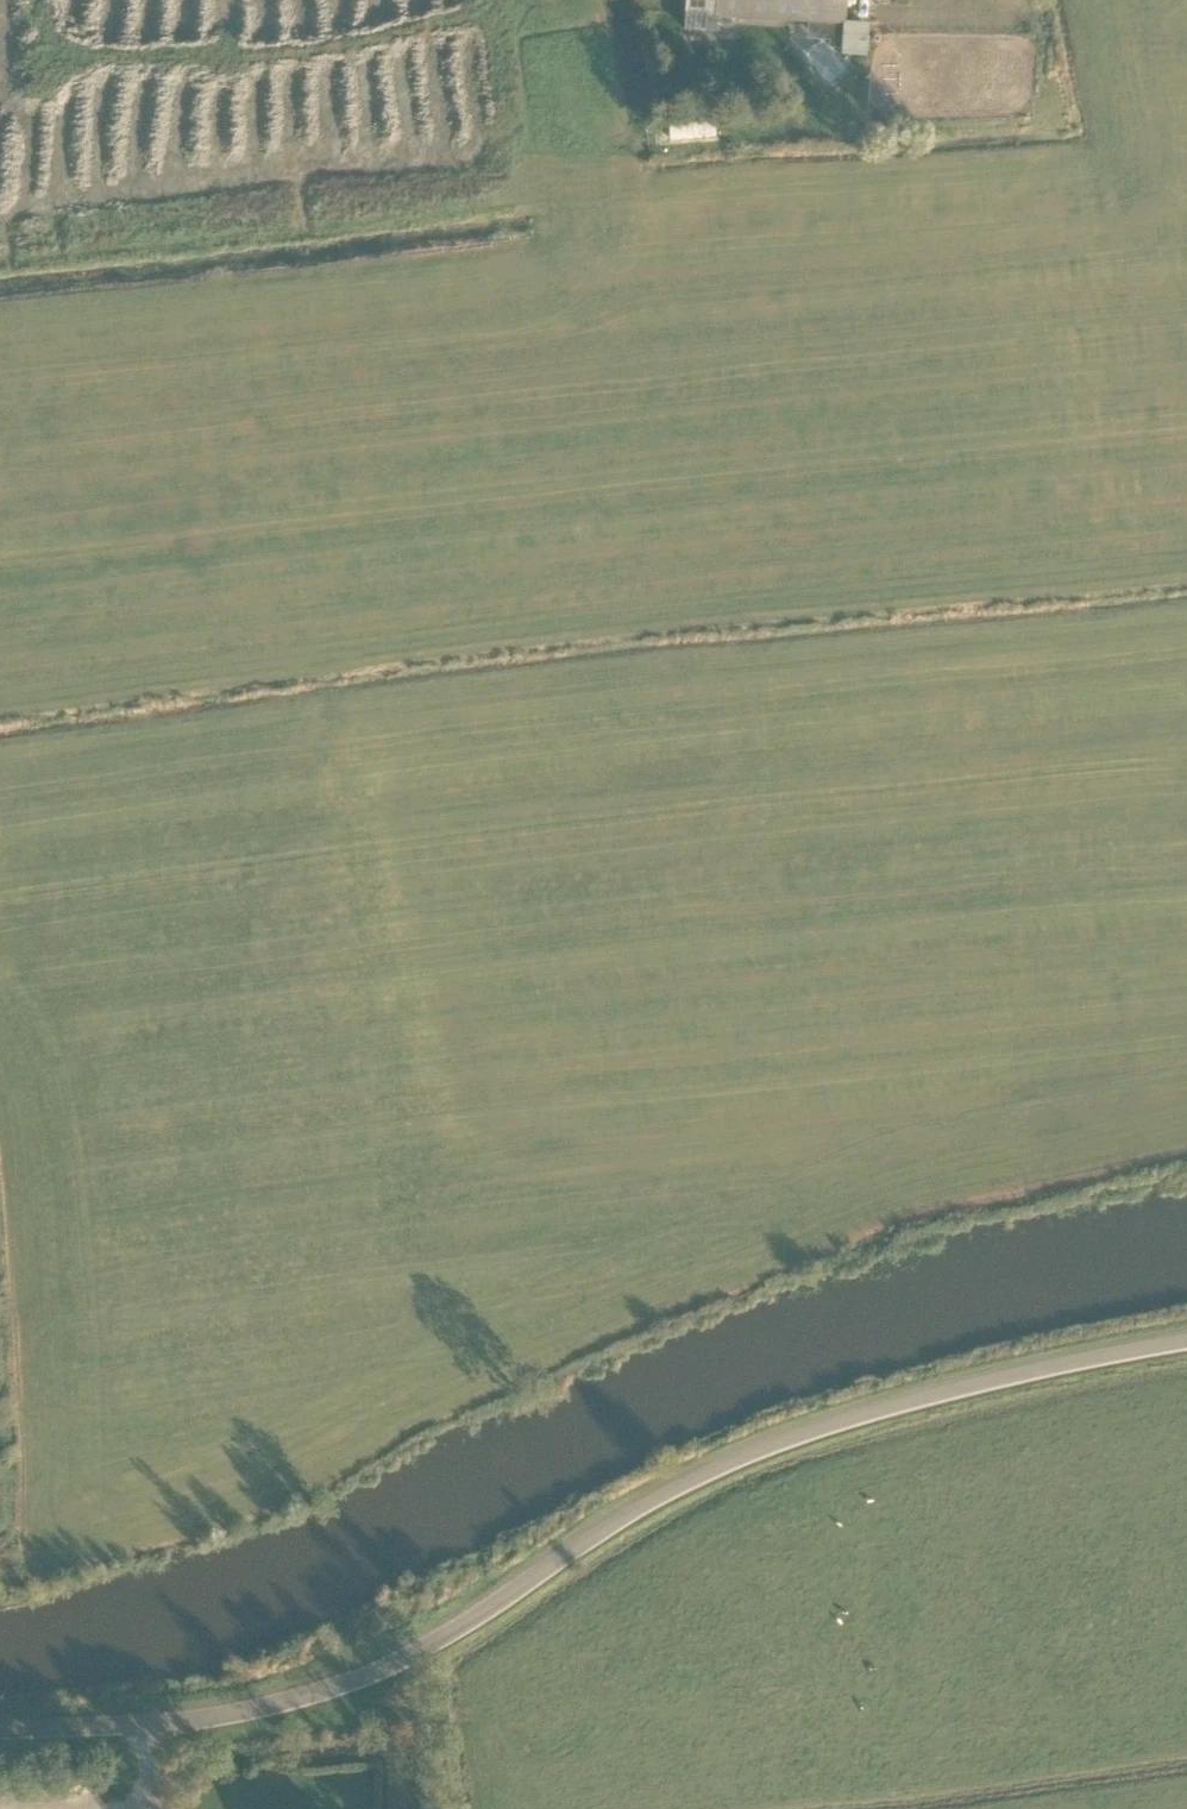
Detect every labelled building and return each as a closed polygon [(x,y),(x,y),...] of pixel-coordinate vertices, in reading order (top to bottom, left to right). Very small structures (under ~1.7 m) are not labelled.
[(842,24),(840,56),(866,58),(868,26),(842,24),(843,0),(683,0),(683,11),(688,11),(687,32),(717,34),(718,15),(842,24)]
